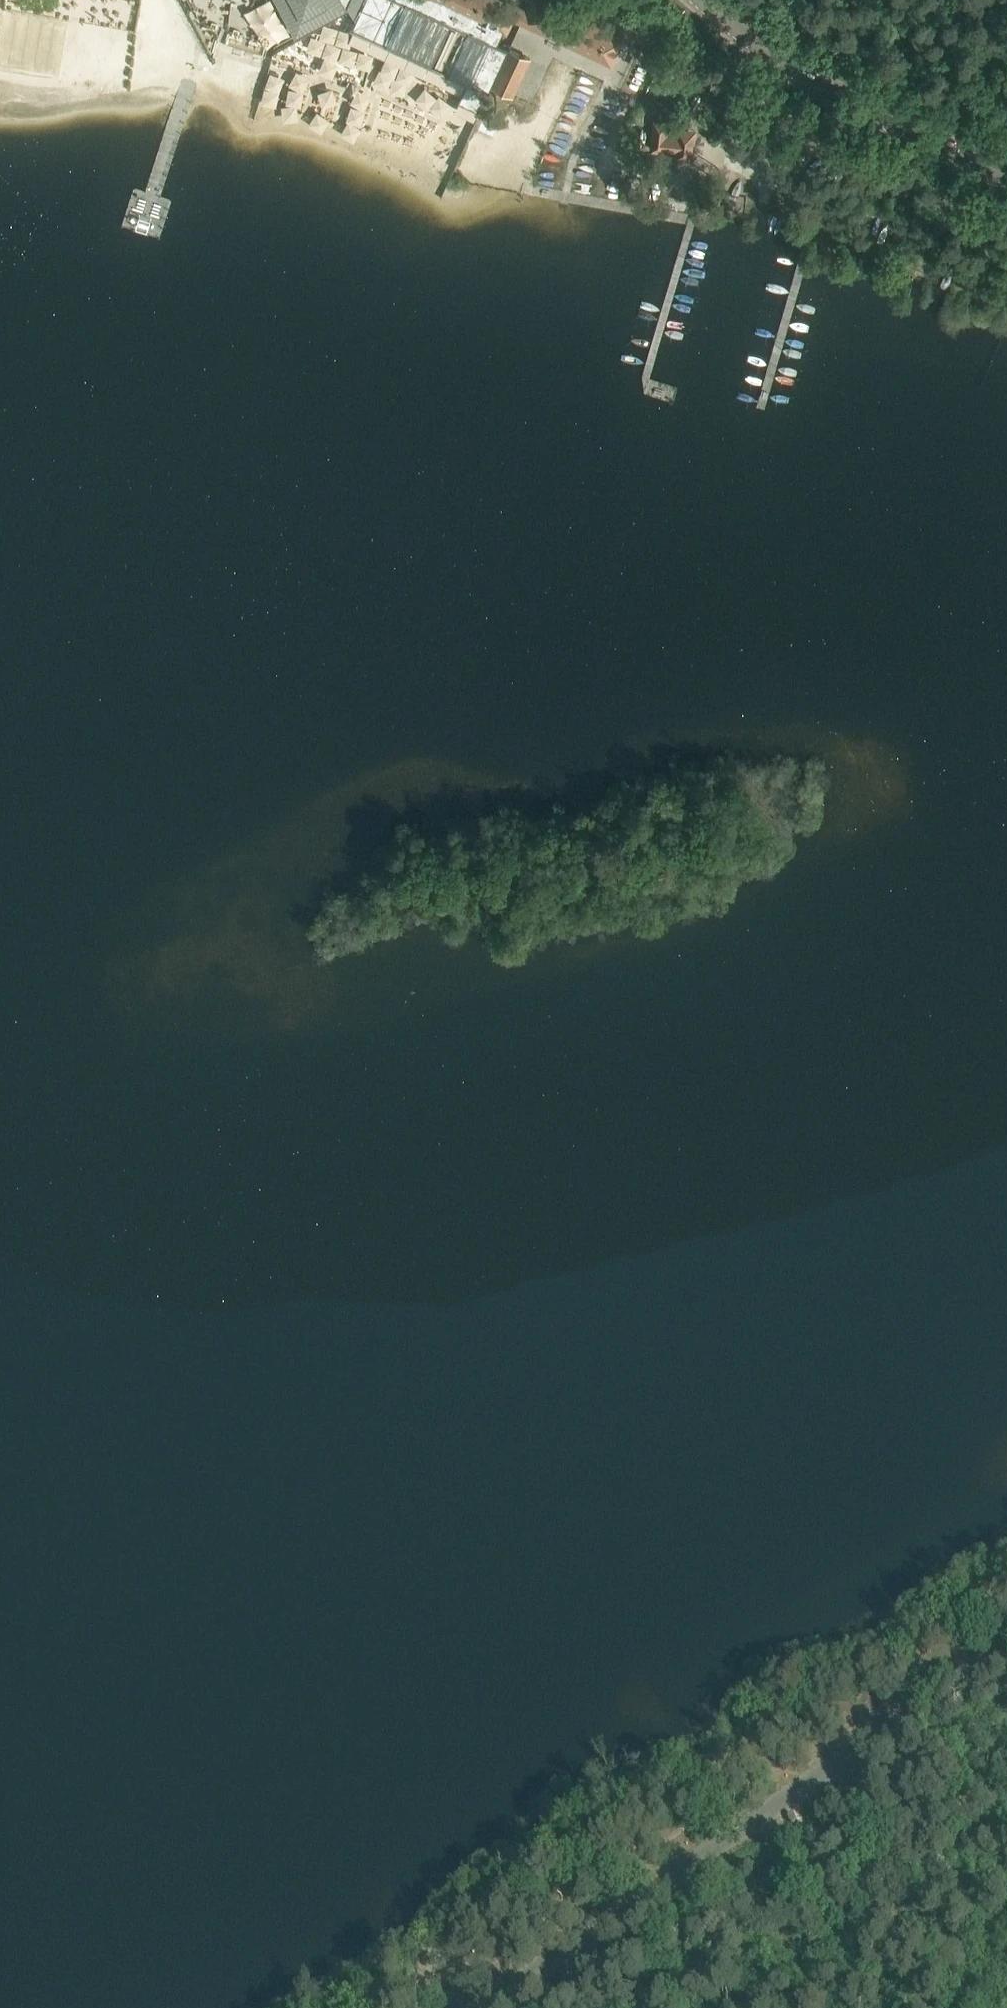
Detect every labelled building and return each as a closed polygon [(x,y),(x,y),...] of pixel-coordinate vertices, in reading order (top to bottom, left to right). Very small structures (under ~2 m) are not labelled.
[(296,35),(330,17),(347,7),(351,0),(278,0),(296,35)] [(506,32),(513,17),(517,7),(503,0),(437,0),(506,32)] [(541,0),(532,0),(522,21),(611,63),(623,38),(541,0)] [(510,54),(492,91),(511,100),(531,58),(512,49),(510,54)] [(305,104),(300,121),(336,132),(346,96),(331,91),(325,110),(305,104)] [(666,156),(670,120),(653,119),(649,154),(666,156)]
